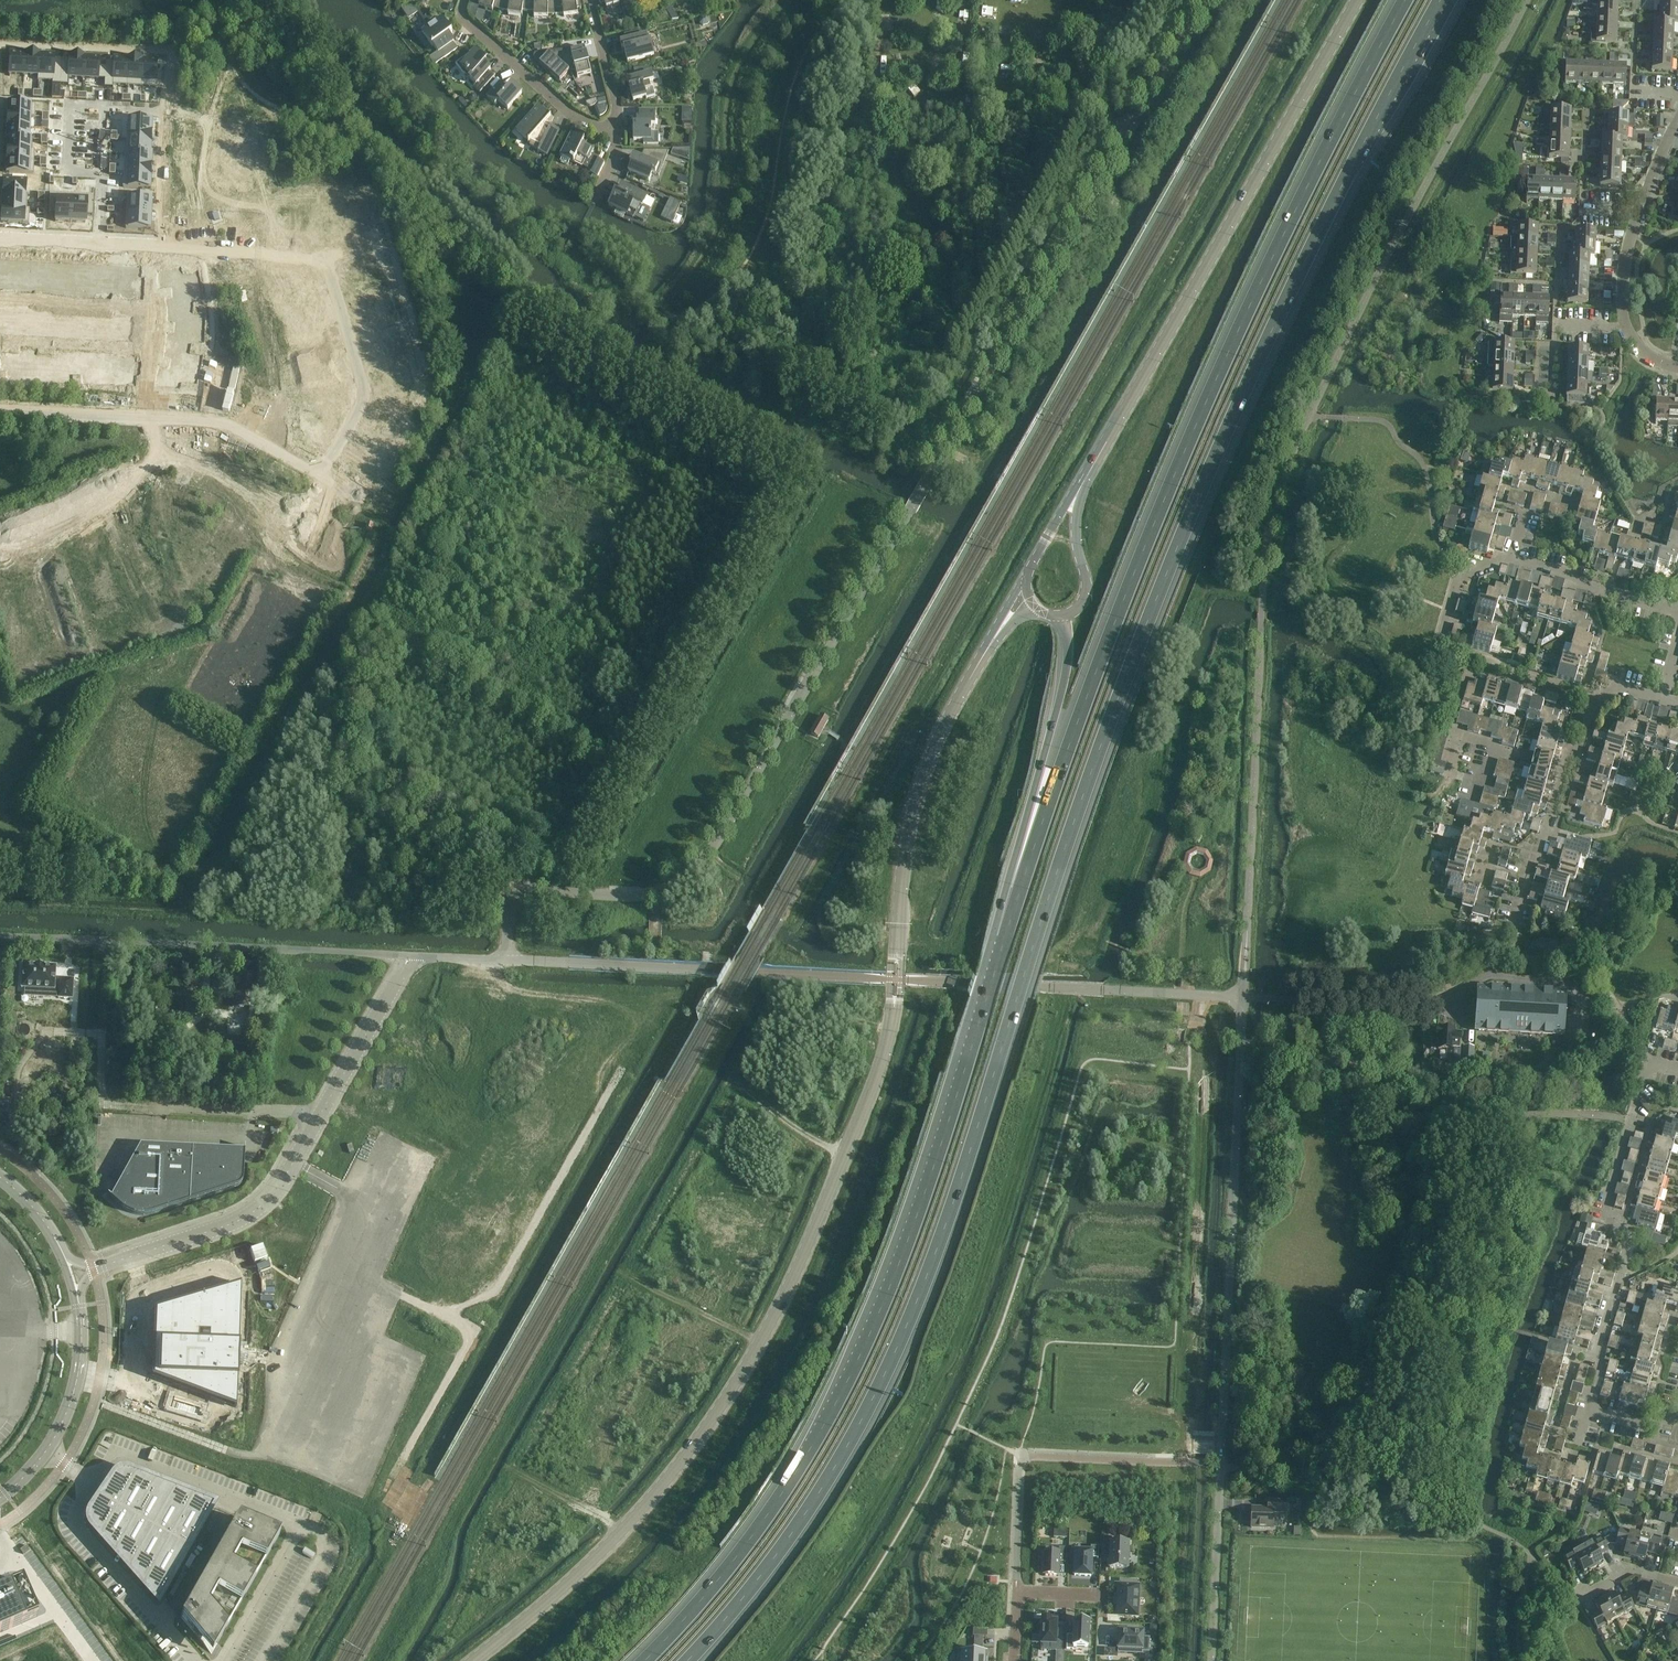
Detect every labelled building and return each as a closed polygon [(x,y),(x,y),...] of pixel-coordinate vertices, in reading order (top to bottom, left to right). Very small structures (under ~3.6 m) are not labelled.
[(503,0),(478,0),(480,1),(479,6),(492,10),(493,8),(500,10),(503,0)] [(500,10),(508,11),(508,14),(522,16),(522,10),(528,11),(529,0),(503,0),(500,10)] [(528,11),(534,11),(534,17),(548,17),(548,15),(556,15),(555,0),(529,0),(528,11)] [(556,15),(563,14),(564,17),(578,15),(577,9),(580,9),(580,10),(581,10),(581,8),(581,5),(581,3),(580,1),(580,0),(555,0),(556,15)] [(599,0),(599,2),(600,3),(601,5),(602,5),(601,4),(604,3),(606,8),(620,4),(619,1),(623,0),(599,0)] [(1659,11),(1677,12),(1677,0),(1660,0),(1659,11)] [(1617,19),(1618,7),(1598,6),(1597,18),(1617,19)] [(416,10),(401,8),(409,19),(418,13),(426,24),(428,28),(422,32),(432,47),(433,46),(438,53),(429,59),(433,65),(444,58),(456,49),(452,43),(454,42),(449,35),(452,32),(442,18),(435,23),(433,19),(428,12),(416,10)] [(1659,23),(1674,24),(1677,24),(1677,12),(1659,11),(1659,23)] [(1617,31),(1617,19),(1597,18),(1597,30),(1617,31)] [(1673,36),(1674,24),(1659,23),(1653,22),(1653,35),(1673,36)] [(624,49),(627,62),(654,55),(651,42),(649,42),(647,35),(643,37),(641,30),(624,35),(626,41),(620,42),(622,50),(624,49)] [(1617,31),(1597,30),(1590,30),(1582,30),(1582,34),(1590,34),(1591,34),(1591,44),(1605,44),(1605,43),(1616,43),(1617,31)] [(1673,48),(1673,36),(1653,35),(1652,47),(1673,48)] [(1672,59),(1673,48),(1652,47),(1652,59),(1672,59)] [(573,49),(562,50),(562,51),(571,70),(571,71),(576,71),(577,78),(590,75),(591,77),(592,76),(584,48),(572,51),(572,50),(573,49)] [(569,71),(571,71),(571,70),(562,51),(562,50),(537,53),(536,54),(535,54),(534,55),(534,56),(533,57),(534,58),(534,59),(535,59),(561,83),(562,82),(560,81),(569,71)] [(9,52),(8,75),(23,75),(24,53),(9,52)] [(480,93),(495,76),(488,71),(490,69),(484,63),(486,61),(481,56),(481,57),(475,52),(471,56),(470,54),(456,64),(463,75),(465,73),(469,73),(472,76),(470,79),(476,84),(473,87),(480,93)] [(24,53),(23,75),(37,76),(38,76),(39,54),(24,53)] [(39,54),(38,76),(37,76),(37,81),(52,82),(52,85),(60,85),(61,60),(54,60),(54,54),(39,54)] [(68,85),(68,78),(83,78),(84,56),(69,55),(68,61),(61,60),(60,85),(68,85)] [(84,56),(83,78),(104,79),(105,79),(106,67),(105,67),(98,67),(99,57),(84,56)] [(113,88),(113,85),(127,86),(128,58),(113,57),(113,63),(105,62),(105,67),(106,67),(105,79),(104,79),(104,87),(113,88)] [(128,58),(127,86),(142,86),(143,59),(128,58)] [(143,59),(142,86),(157,87),(158,60),(143,59)] [(1672,59),(1652,59),(1651,71),(1672,72),(1672,59)] [(1577,85),(1578,64),(1565,64),(1565,84),(1577,85)] [(1590,65),(1578,64),(1577,85),(1589,85),(1590,65)] [(1589,85),(1601,86),(1602,65),(1590,65),(1589,85)] [(1601,86),(1613,86),(1614,66),(1602,65),(1601,86)] [(1614,66),(1613,86),(1625,86),(1626,66),(1614,66)] [(633,101),(646,97),(646,99),(655,97),(653,88),(651,88),(649,83),(653,82),(649,67),(633,69),(636,78),(630,80),(632,87),(629,88),(633,101)] [(522,93),(512,85),(507,90),(500,84),(487,98),(495,105),(498,101),(507,109),(522,93)] [(7,115),(7,116),(29,117),(34,117),(35,105),(7,104),(7,115)] [(549,118),(538,107),(533,113),(531,111),(525,118),(527,119),(517,131),(528,141),(527,142),(528,143),(529,142),(530,144),(530,146),(538,150),(537,152),(539,152),(539,151),(547,155),(559,130),(551,127),(552,126),(551,125),(550,126),(546,123),(551,118),(550,117),(549,118)] [(1570,123),(1571,110),(1551,109),(1550,122),(1570,123)] [(636,125),(633,125),(633,140),(643,140),(643,144),(654,144),(655,133),(655,126),(656,111),(638,110),(638,118),(636,118),(636,125)] [(1608,114),(1607,127),(1628,128),(1628,127),(1633,128),(1634,116),(1628,115),(1608,114)] [(7,115),(6,127),(29,128),(29,117),(7,116),(7,115)] [(128,120),(127,137),(152,138),(152,132),(153,121),(128,120)] [(1550,122),(1550,134),(1570,135),(1570,123),(1550,122)] [(6,127),(6,139),(7,139),(7,138),(28,139),(29,128),(6,127)] [(1607,127),(1607,138),(1607,139),(1622,139),(1622,140),(1627,140),(1628,128),(1607,127)] [(571,134),(560,156),(563,157),(560,162),(568,166),(570,161),(574,163),(574,162),(582,166),(592,171),(590,174),(588,180),(594,183),(605,162),(599,159),(600,156),(592,153),(594,150),(583,145),(585,140),(571,134)] [(1569,147),(1570,135),(1550,134),(1549,146),(1569,147)] [(126,153),(126,154),(151,155),(151,154),(151,145),(152,145),(152,138),(127,137),(126,153)] [(7,149),(32,151),(32,150),(32,139),(28,139),(7,138),(7,139),(7,149)] [(1621,151),(1622,140),(1622,139),(1607,139),(1607,138),(1602,138),(1601,150),(1621,151)] [(1549,146),(1548,158),(1550,158),(1557,159),(1569,159),(1569,147),(1549,146)] [(6,149),(6,161),(34,162),(34,150),(32,150),(32,151),(7,149),(6,149)] [(672,150),(672,158),(681,158),(682,150),(672,150)] [(1621,163),(1621,151),(1601,150),(1601,162),(1621,163)] [(633,155),(629,164),(632,165),(628,172),(649,180),(652,173),(655,174),(659,166),(661,167),(668,152),(669,152),(669,151),(644,151),(641,158),(633,155)] [(125,153),(124,170),(152,172),(152,155),(151,154),(151,155),(126,154),(126,153),(125,153)] [(6,161),(5,172),(33,174),(34,162),(6,161)] [(1620,175),(1621,163),(1601,162),(1600,174),(1620,175)] [(124,170),(123,187),(151,189),(151,178),(152,172),(124,170)] [(1620,175),(1600,174),(1600,186),(1620,187),(1620,175)] [(1538,201),(1539,180),(1527,180),(1526,200),(1538,201)] [(1551,181),(1539,180),(1538,201),(1550,201),(1551,181)] [(1563,182),(1551,181),(1550,201),(1562,202),(1563,182)] [(2,182),(2,194),(2,195),(24,196),(25,183),(2,182)] [(1563,182),(1562,202),(1575,202),(1576,182),(1563,182)] [(609,206),(634,218),(634,217),(643,221),(649,208),(643,205),(647,197),(622,185),(618,193),(615,192),(609,206)] [(127,192),(126,213),(151,214),(152,199),(141,199),(142,193),(127,192)] [(49,193),(48,213),(55,213),(55,221),(70,222),(71,195),(49,193)] [(2,195),(1,209),(26,210),(26,209),(27,196),(24,196),(2,195)] [(71,195),(70,222),(85,223),(85,215),(92,215),(93,196),(71,195)] [(1,210),(0,222),(28,224),(29,209),(26,209),(26,210),(1,209),(1,210)] [(126,213),(126,228),(151,229),(151,214),(126,213)] [(1537,239),(1538,227),(1538,226),(1518,226),(1517,238),(1537,239)] [(1575,230),(1574,242),(1595,243),(1595,231),(1575,230)] [(1537,251),(1537,239),(1517,238),(1511,238),(1511,250),(1517,250),(1537,251)] [(1574,242),(1574,254),(1574,255),(1589,255),(1589,256),(1594,256),(1595,243),(1574,242)] [(1536,263),(1537,251),(1517,250),(1516,262),(1536,263)] [(1588,267),(1589,256),(1589,255),(1574,255),(1574,254),(1569,254),(1568,266),(1588,267)] [(18,287),(18,290),(31,291),(32,288),(31,288),(32,262),(20,262),(19,287),(18,287)] [(32,262),(31,288),(32,288),(43,289),(44,289),(45,263),(32,262)] [(1536,263),(1516,262),(1511,262),(1510,274),(1536,275),(1536,263)] [(43,289),(43,291),(57,292),(58,264),(45,263),(44,289),(43,289)] [(61,280),(60,294),(68,294),(68,288),(81,288),(82,265),(68,264),(68,281),(61,280)] [(82,265),(81,288),(94,289),(93,295),(102,296),(102,282),(95,282),(96,265),(82,265)] [(102,282),(102,296),(109,296),(110,290),(123,290),(124,267),(110,266),(109,283),(102,282)] [(1568,266),(1568,278),(1588,279),(1588,267),(1568,266)] [(124,267),(123,290),(144,291),(145,278),(137,278),(138,267),(124,267)] [(179,269),(159,273),(162,286),(172,283),(173,291),(198,285),(196,273),(180,277),(179,269)] [(1587,291),(1588,279),(1568,278),(1567,290),(1587,291)] [(175,298),(167,300),(169,309),(190,308),(188,300),(201,297),(198,285),(173,291),(175,298)] [(1587,291),(1567,290),(1567,303),(1587,303),(1587,291)] [(1512,317),(1512,297),(1500,296),(1499,316),(1512,317)] [(1524,297),(1512,297),(1512,317),(1523,317),(1524,297)] [(1523,317),(1535,318),(1536,298),(1524,297),(1523,317)] [(1536,298),(1535,318),(1536,318),(1536,323),(1548,324),(1549,298),(1536,298)] [(169,309),(169,317),(177,317),(176,327),(202,328),(202,316),(189,315),(190,308),(169,309)] [(168,334),(168,345),(188,347),(188,338),(201,339),(202,328),(176,327),(176,334),(168,334)] [(1514,343),(1498,343),(1494,343),(1489,342),(1488,355),(1513,356),(1514,343)] [(168,345),(166,356),(173,357),(172,364),(197,369),(199,357),(186,354),(188,347),(168,345)] [(1568,348),(1567,360),(1587,361),(1588,349),(1568,348)] [(21,356),(20,377),(32,378),(33,357),(34,357),(34,351),(21,351),(21,356)] [(57,358),(56,379),(68,380),(69,372),(76,372),(77,353),(57,352),(57,358)] [(77,353),(76,372),(84,372),(83,380),(96,381),(97,357),(97,354),(77,353)] [(2,355),(1,368),(8,369),(8,377),(20,377),(21,356),(2,355)] [(109,358),(108,382),(119,382),(121,356),(108,355),(108,358),(109,358)] [(1513,368),(1513,356),(1488,355),(1488,367),(1493,367),(1513,368)] [(121,356),(119,382),(132,383),(132,375),(140,375),(140,362),(133,361),(133,356),(121,356)] [(33,357),(32,378),(44,378),(45,357),(34,357),(33,357)] [(45,357),(44,378),(56,379),(57,358),(45,357)] [(97,357),(96,381),(108,382),(109,358),(108,358),(97,357)] [(1567,360),(1567,372),(1592,374),(1592,373),(1587,373),(1587,361),(1567,360)] [(160,370),(157,382),(177,386),(179,378),(195,381),(197,369),(172,364),(170,372),(160,370)] [(1512,380),(1513,368),(1493,367),(1492,379),(1487,378),(1487,379),(1512,380)] [(1566,384),(1586,385),(1592,385),(1592,374),(1567,372),(1566,384)] [(1512,380),(1487,379),(1487,391),(1512,392),(1512,380)] [(1586,385),(1566,384),(1566,397),(1567,397),(1567,403),(1584,405),(1584,397),(1586,397),(1586,385)] [(1667,422),(1668,402),(1656,401),(1655,421),(1667,422)] [(1668,402),(1667,422),(1667,427),(1677,428),(1677,402),(1668,402)] [(392,421),(388,428),(399,435),(403,428),(392,421)] [(1532,480),(1537,462),(1525,458),(1523,464),(1524,464),(1519,482),(1525,484),(1527,478),(1532,480)] [(1510,467),(1506,479),(1512,480),(1511,486),(1518,488),(1519,482),(1524,464),(1523,464),(1512,461),(1510,467)] [(1536,487),(1542,488),(1548,465),(1537,462),(1532,480),(1537,481),(1536,487)] [(1506,479),(1510,467),(1499,463),(1497,469),(1491,467),(1488,479),(1501,482),(1502,477),(1506,479)] [(1542,488),(1548,490),(1549,485),(1555,486),(1560,468),(1548,465),(1542,488)] [(1559,493),(1565,495),(1571,471),(1560,468),(1555,486),(1560,488),(1559,493)] [(1565,495),(1571,497),(1573,491),(1578,493),(1582,481),(1583,475),(1571,471),(1565,495)] [(1479,489),(1503,496),(1505,490),(1499,488),(1501,482),(1488,479),(1482,477),(1479,489)] [(1582,499),(1594,503),(1597,491),(1591,490),(1593,484),(1582,481),(1578,493),(1583,494),(1582,499)] [(1479,489),(1476,500),(1494,506),(1496,500),(1501,502),(1503,496),(1479,489)] [(1510,491),(1508,497),(1517,500),(1519,493),(1510,491)] [(1526,495),(1519,493),(1517,500),(1524,502),(1526,495)] [(1546,496),(1540,494),(1537,503),(1543,504),(1546,496)] [(1572,509),(1573,509),(1596,516),(1599,504),(1594,503),(1582,499),(1580,504),(1574,502),(1572,509)] [(1494,506),(1476,500),(1472,513),(1478,514),(1496,519),(1497,518),(1498,512),(1493,511),(1494,506)] [(1551,502),(1549,509),(1550,509),(1549,509),(1558,511),(1560,505),(1551,502)] [(1542,513),(1544,505),(1543,504),(1537,503),(1535,511),(1542,513)] [(1568,507),(1560,505),(1558,511),(1566,514),(1568,507)] [(1450,509),(1448,515),(1456,517),(1458,511),(1450,509)] [(1548,515),(1556,517),(1558,511),(1549,509),(1548,515)] [(1596,516),(1573,509),(1572,509),(1571,515),(1577,517),(1575,523),(1581,524),(1593,528),(1596,516)] [(1564,519),(1566,514),(1558,511),(1556,517),(1564,519)] [(1671,512),(1669,518),(1675,520),(1673,525),(1677,527),(1677,514),(1671,512)] [(1502,520),(1497,518),(1496,519),(1478,514),(1475,525),(1493,530),(1495,525),(1508,529),(1510,523),(1502,520)] [(1510,523),(1512,516),(1504,514),(1502,520),(1510,523)] [(1653,525),(1644,523),(1642,529),(1651,531),(1653,525)] [(1593,546),(1596,534),(1592,532),(1593,528),(1581,524),(1577,536),(1583,537),(1582,543),(1593,546)] [(1475,525),(1472,536),(1504,546),(1505,539),(1492,535),(1493,530),(1475,525)] [(1661,528),(1653,525),(1651,531),(1659,534),(1661,528)] [(1673,525),(1672,531),(1666,529),(1664,535),(1677,539),(1677,527),(1673,525)] [(1641,535),(1649,537),(1651,531),(1642,529),(1641,535)] [(1649,537),(1658,540),(1659,534),(1651,531),(1649,537)] [(1596,534),(1593,546),(1590,558),(1588,566),(1594,568),(1598,554),(1603,556),(1608,537),(1596,534)] [(1664,535),(1662,541),(1668,543),(1667,549),(1677,552),(1677,539),(1664,535)] [(1468,548),(1487,553),(1488,548),(1502,552),(1504,546),(1472,536),(1468,548)] [(1620,540),(1608,537),(1603,556),(1608,557),(1605,571),(1611,572),(1615,559),(1620,540)] [(1637,545),(1631,544),(1626,542),(1620,540),(1615,559),(1620,560),(1632,563),(1637,545)] [(1632,563),(1643,567),(1650,543),(1644,541),(1642,547),(1637,545),(1632,563)] [(1650,543),(1643,567),(1655,570),(1657,564),(1661,552),(1655,550),(1657,545),(1650,543)] [(1460,545),(1454,549),(1460,558),(1467,553),(1460,545)] [(1667,549),(1665,553),(1661,552),(1657,564),(1669,568),(1670,562),(1676,564),(1677,557),(1677,552),(1667,549)] [(1582,564),(1588,566),(1590,558),(1584,556),(1582,564)] [(1501,566),(1498,575),(1505,576),(1507,568),(1501,566)] [(1503,602),(1515,605),(1524,573),(1518,571),(1514,585),(1508,583),(1507,589),(1503,602)] [(1515,605),(1526,608),(1532,590),(1526,588),(1530,575),(1524,573),(1515,605)] [(1526,608),(1537,611),(1538,611),(1543,593),(1547,579),(1541,578),(1537,591),(1532,590),(1526,608)] [(1544,593),(1545,588),(1551,589),(1553,581),(1547,579),(1543,593),(1544,593)] [(1503,602),(1507,589),(1495,586),(1494,592),(1488,590),(1485,602),(1496,605),(1498,600),(1503,602)] [(1548,620),(1559,624),(1568,592),(1562,590),(1558,604),(1553,602),(1548,620)] [(1559,624),(1571,627),(1575,615),(1575,614),(1576,609),(1570,607),(1574,593),(1568,592),(1559,624)] [(1548,620),(1553,602),(1548,601),(1550,595),(1544,593),(1543,593),(1538,611),(1537,611),(1536,617),(1548,620)] [(1583,605),(1589,606),(1591,598),(1585,596),(1583,605)] [(1485,602),(1473,598),(1471,605),(1477,606),(1475,612),(1493,617),(1496,605),(1485,602)] [(1466,603),(1458,600),(1456,606),(1464,609),(1466,603)] [(1454,612),(1463,615),(1464,609),(1456,606),(1454,612)] [(1490,628),(1493,617),(1475,612),(1474,617),(1468,615),(1466,622),(1472,624),(1472,623),(1490,628)] [(1575,615),(1571,627),(1576,628),(1574,633),(1587,637),(1590,625),(1584,623),(1586,618),(1575,615)] [(1474,636),(1493,642),(1496,629),(1490,628),(1472,623),(1472,624),(1470,630),(1476,631),(1474,636)] [(1462,626),(1454,624),(1452,630),(1461,632),(1462,626)] [(1450,636),(1459,638),(1461,632),(1452,630),(1450,636)] [(1599,640),(1587,637),(1574,633),(1571,645),(1590,650),(1591,645),(1597,647),(1599,640)] [(1493,642),(1474,636),(1473,642),(1467,640),(1466,647),(1489,653),(1493,642)] [(1571,645),(1568,656),(1586,661),(1586,662),(1592,664),(1594,657),(1588,655),(1590,650),(1571,645)] [(1585,667),(1586,662),(1586,661),(1568,656),(1562,654),(1559,666),(1578,671),(1579,666),(1585,667)] [(1607,661),(1599,659),(1597,665),(1605,667),(1607,661)] [(1605,667),(1597,665),(1595,671),(1604,673),(1605,667)] [(1556,678),(1580,685),(1582,678),(1576,677),(1578,671),(1559,666),(1556,678)] [(1483,701),(1493,704),(1499,685),(1494,684),(1495,678),(1488,676),(1487,682),(1482,701),(1483,701)] [(1481,706),(1483,701),(1482,701),(1487,682),(1475,679),(1474,685),(1468,683),(1463,701),(1481,706)] [(1493,704),(1505,707),(1512,683),(1506,681),(1504,687),(1499,685),(1493,704)] [(1591,687),(1599,690),(1601,683),(1592,681),(1591,687)] [(1505,707),(1516,710),(1521,692),(1516,690),(1518,685),(1512,683),(1505,707)] [(1516,710),(1528,714),(1533,695),(1534,695),(1535,690),(1529,688),(1527,693),(1521,692),(1516,710)] [(1546,693),(1544,701),(1550,703),(1552,694),(1546,693)] [(1556,704),(1558,696),(1552,694),(1550,703),(1556,704)] [(1538,723),(1542,710),(1544,704),(1538,702),(1540,697),(1534,695),(1533,695),(1528,714),(1526,719),(1538,723)] [(1630,702),(1627,709),(1627,710),(1634,712),(1636,704),(1630,702)] [(1650,722),(1651,717),(1654,708),(1647,706),(1643,720),(1637,719),(1636,725),(1635,725),(1632,737),(1644,741),(1649,722),(1650,722)] [(1659,710),(1654,708),(1651,717),(1657,718),(1659,710)] [(1542,710),(1538,723),(1543,724),(1542,729),(1554,733),(1558,721),(1552,719),(1554,713),(1542,710)] [(1461,726),(1465,713),(1460,712),(1456,724),(1461,726)] [(1465,713),(1461,726),(1467,728),(1471,715),(1465,713)] [(1674,724),(1674,723),(1677,715),(1670,713),(1668,722),(1674,724)] [(1471,715),(1467,728),(1468,728),(1467,732),(1473,733),(1477,717),(1471,715)] [(821,716),(811,733),(818,737),(828,720),(821,716)] [(1477,717),(1473,733),(1479,735),(1480,731),(1483,719),(1477,717)] [(1485,732),(1489,720),(1483,719),(1480,731),(1485,732)] [(1489,720),(1485,732),(1492,734),(1495,722),(1489,720)] [(1614,737),(1626,741),(1628,736),(1632,737),(1635,725),(1624,721),(1622,727),(1617,726),(1614,737)] [(1495,722),(1492,734),(1491,738),(1496,739),(1501,723),(1495,722)] [(1654,749),(1659,731),(1654,730),(1655,724),(1650,722),(1649,722),(1644,741),(1642,746),(1654,749)] [(1501,723),(1496,739),(1502,741),(1506,729),(1507,725),(1501,723)] [(1671,734),(1673,729),(1666,727),(1664,733),(1659,731),(1654,749),(1666,753),(1671,734)] [(1432,766),(1444,770),(1446,764),(1440,762),(1449,733),(1436,729),(1428,759),(1434,761),(1432,766)] [(1506,729),(1502,741),(1503,741),(1501,745),(1507,747),(1511,731),(1506,729)] [(1542,729),(1538,741),(1557,746),(1558,741),(1564,742),(1566,736),(1554,733),(1542,729)] [(1511,731),(1507,747),(1514,749),(1518,732),(1511,731)] [(1626,741),(1614,737),(1594,732),(1592,738),(1606,742),(1604,747),(1623,753),(1626,741)] [(1677,756),(1677,736),(1675,735),(1671,734),(1666,753),(1669,753),(1677,756)] [(1557,746),(1538,741),(1535,753),(1553,758),(1559,759),(1561,753),(1555,751),(1557,746)] [(1620,764),(1623,753),(1604,747),(1603,753),(1589,749),(1587,755),(1620,764)] [(1535,753),(1533,759),(1530,769),(1549,774),(1552,764),(1553,758),(1535,753)] [(1616,776),(1620,764),(1587,755),(1586,761),(1599,765),(1598,770),(1616,776)] [(1497,766),(1513,770),(1514,764),(1499,759),(1497,766)] [(1444,770),(1432,766),(1430,773),(1443,776),(1444,770)] [(1513,770),(1497,766),(1495,772),(1511,776),(1513,770)] [(1530,769),(1527,781),(1551,788),(1552,781),(1547,780),(1549,774),(1530,769)] [(1616,776),(1598,770),(1596,776),(1591,774),(1585,772),(1577,770),(1575,775),(1589,779),(1589,780),(1608,785),(1607,786),(1613,787),(1616,776)] [(1511,776),(1495,772),(1493,777),(1497,778),(1509,782),(1511,776)] [(1604,797),(1607,786),(1608,785),(1589,780),(1589,779),(1575,775),(1574,782),(1587,786),(1586,791),(1604,797)] [(1497,778),(1494,790),(1506,794),(1507,789),(1509,782),(1497,778)] [(1527,781),(1524,792),(1542,798),(1543,792),(1549,794),(1551,788),(1527,781)] [(1483,793),(1499,798),(1505,799),(1506,794),(1494,790),(1484,787),(1483,793)] [(1601,808),(1604,797),(1586,791),(1584,797),(1571,793),(1569,799),(1582,803),(1601,808)] [(1524,792),(1521,803),(1520,804),(1539,809),(1538,810),(1544,811),(1546,804),(1540,803),(1542,798),(1524,792)] [(1481,799),(1497,804),(1499,798),(1483,793),(1481,799)] [(1494,814),(1495,810),(1497,804),(1481,799),(1479,805),(1461,800),(1456,816),(1473,820),(1469,832),(1482,836),(1483,831),(1488,833),(1493,814),(1494,814)] [(1584,822),(1602,827),(1607,809),(1601,808),(1582,803),(1569,799),(1567,805),(1575,807),(1575,806),(1581,808),(1579,815),(1585,816),(1584,822)] [(1537,815),(1538,810),(1539,809),(1520,804),(1521,803),(1515,802),(1512,814),(1525,817),(1524,818),(1530,820),(1532,814),(1537,815)] [(1492,840),(1498,842),(1499,842),(1502,830),(1505,817),(1494,814),(1493,814),(1488,833),(1493,834),(1492,840)] [(1505,817),(1502,830),(1513,834),(1515,828),(1521,830),(1524,818),(1525,817),(1512,814),(1510,819),(1505,817)] [(1542,822),(1533,819),(1532,826),(1540,828),(1542,822)] [(1530,832),(1538,834),(1540,828),(1532,826),(1530,832)] [(1484,850),(1486,844),(1480,842),(1482,836),(1469,832),(1464,831),(1460,842),(1460,843),(1478,848),(1484,850)] [(1591,842),(1573,837),(1571,842),(1566,841),(1563,852),(1563,853),(1581,858),(1580,858),(1586,860),(1591,842)] [(1477,854),(1478,848),(1460,843),(1460,842),(1455,840),(1451,853),(1469,858),(1471,853),(1477,854)] [(1557,851),(1558,845),(1550,843),(1548,849),(1557,851)] [(1509,856),(1511,850),(1502,848),(1501,854),(1509,856)] [(1577,870),(1580,858),(1581,858),(1563,853),(1563,852),(1557,851),(1548,849),(1547,855),(1561,859),(1559,865),(1577,870)] [(1451,853),(1448,864),(1472,871),(1474,865),(1468,863),(1469,858),(1451,853)] [(1501,854),(1499,860),(1507,862),(1509,856),(1501,854)] [(1497,866),(1505,868),(1507,862),(1499,860),(1497,866)] [(1448,864),(1445,875),(1463,881),(1464,876),(1470,877),(1472,871),(1448,864)] [(1574,881),(1577,870),(1559,865),(1558,870),(1538,864),(1537,870),(1545,872),(1551,874),(1550,874),(1574,881)] [(1535,876),(1548,880),(1547,885),(1566,891),(1569,880),(1574,881),(1550,874),(1551,874),(1545,872),(1537,870),(1535,876)] [(1499,881),(1502,873),(1496,871),(1493,879),(1499,881)] [(1499,881),(1506,883),(1508,874),(1502,873),(1499,881)] [(1463,881),(1445,875),(1445,876),(1450,877),(1447,889),(1453,891),(1452,896),(1463,900),(1461,905),(1462,905),(1467,887),(1462,886),(1463,881)] [(1497,890),(1499,881),(1493,879),(1491,888),(1497,890)] [(1506,883),(1499,881),(1497,890),(1503,891),(1506,883)] [(1462,905),(1472,908),(1473,909),(1478,890),(1479,890),(1480,885),(1474,883),(1472,889),(1467,887),(1462,905)] [(1538,896),(1544,897),(1568,904),(1568,903),(1563,902),(1566,891),(1547,885),(1545,891),(1532,887),(1530,893),(1538,895),(1538,896)] [(1472,908),(1471,914),(1489,919),(1494,901),(1489,899),(1490,894),(1479,890),(1478,890),(1473,909),(1472,908)] [(1530,893),(1528,899),(1537,901),(1538,896),(1538,895),(1530,893)] [(1563,921),(1568,904),(1544,897),(1541,909),(1546,910),(1545,916),(1563,921)] [(21,987),(20,988),(22,989),(22,988),(25,988),(24,996),(44,997),(44,990),(53,990),(54,990),(54,988),(58,989),(58,998),(72,999),(73,979),(59,979),(58,982),(54,982),(55,966),(54,966),(54,967),(42,966),(42,965),(35,965),(35,966),(23,965),(22,965),(22,966),(21,987)] [(256,976),(239,975),(238,990),(233,990),(232,1006),(254,1008),(256,976)] [(1475,1031),(1520,1034),(1563,1036),(1565,992),(1477,987),(1475,1031)] [(1675,1028),(1675,1027),(1677,1015),(1677,1009),(1668,1006),(1666,1011),(1661,1010),(1656,1028),(1674,1033),(1675,1028)] [(1458,1059),(1459,1043),(1459,1033),(1454,1033),(1454,1030),(1436,1029),(1436,1039),(1439,1039),(1438,1049),(1447,1050),(1447,1058),(1458,1059)] [(4,1038),(4,1045),(9,1045),(14,1046),(15,1037),(5,1036),(4,1038)] [(1669,1049),(1671,1042),(1665,1040),(1663,1048),(1669,1049)] [(1671,1042),(1669,1049),(1675,1051),(1677,1043),(1671,1042)] [(1464,1047),(1462,1071),(1472,1072),(1474,1047),(1464,1047)] [(1677,1140),(1677,1126),(1671,1124),(1670,1130),(1664,1128),(1661,1140),(1673,1144),(1674,1139),(1677,1140)] [(1642,1141),(1642,1140),(1644,1135),(1635,1132),(1633,1139),(1642,1141)] [(1670,1155),(1673,1144),(1661,1140),(1649,1137),(1647,1143),(1653,1145),(1652,1150),(1670,1155)] [(243,1150),(141,1145),(139,1145),(114,1191),(110,1197),(107,1195),(121,1208),(124,1209),(126,1211),(128,1212),(130,1213),(133,1213),(135,1214),(137,1214),(139,1215),(142,1215),(144,1215),(146,1215),(149,1214),(151,1214),(153,1213),(236,1186),(237,1186),(238,1185),(240,1184),(241,1183),(241,1182),(242,1180),(242,1179),(243,1177),(243,1176),(243,1175),(244,1146),(243,1146),(243,1150)] [(1629,1156),(1637,1158),(1639,1152),(1630,1149),(1629,1156)] [(1667,1167),(1670,1155),(1652,1150),(1650,1155),(1644,1154),(1643,1160),(1667,1167)] [(1637,1158),(1629,1156),(1627,1162),(1635,1164),(1637,1158)] [(1663,1178),(1667,1167),(1643,1160),(1641,1167),(1646,1168),(1645,1173),(1663,1178)] [(1622,1179),(1631,1181),(1632,1175),(1624,1172),(1622,1179)] [(1660,1190),(1663,1178),(1645,1173),(1643,1178),(1638,1177),(1636,1183),(1660,1190)] [(1631,1181),(1622,1179),(1621,1185),(1629,1187),(1631,1181)] [(1657,1201),(1660,1190),(1636,1183),(1635,1189),(1640,1191),(1638,1196),(1657,1201)] [(1616,1201),(1624,1204),(1626,1198),(1618,1195),(1616,1201)] [(1654,1212),(1657,1201),(1638,1196),(1637,1201),(1632,1200),(1630,1206),(1635,1208),(1635,1207),(1654,1213),(1654,1212)] [(1624,1204),(1616,1201),(1614,1207),(1622,1210),(1624,1204)] [(1636,1226),(1645,1229),(1654,1232),(1660,1214),(1654,1212),(1654,1213),(1635,1207),(1635,1208),(1632,1219),(1638,1221),(1636,1226)] [(1591,1224),(1592,1221),(1593,1218),(1583,1215),(1581,1221),(1591,1224)] [(1578,1235),(1575,1245),(1581,1246),(1581,1248),(1586,1250),(1586,1249),(1605,1254),(1608,1243),(1602,1241),(1604,1235),(1586,1230),(1584,1237),(1578,1235)] [(1586,1250),(1583,1261),(1602,1266),(1603,1261),(1617,1265),(1618,1258),(1610,1256),(1610,1255),(1605,1254),(1586,1249),(1586,1250)] [(1612,1249),(1610,1255),(1610,1256),(1618,1258),(1620,1252),(1612,1249)] [(1583,1261),(1580,1272),(1599,1277),(1598,1277),(1604,1279),(1604,1278),(1612,1281),(1614,1275),(1600,1271),(1602,1266),(1583,1261)] [(1572,1282),(1590,1287),(1591,1282),(1597,1283),(1598,1277),(1599,1277),(1580,1272),(1575,1270),(1572,1282)] [(1610,1287),(1612,1281),(1604,1278),(1604,1279),(1602,1285),(1610,1287)] [(1572,1282),(1568,1293),(1600,1302),(1602,1296),(1588,1293),(1590,1287),(1572,1282)] [(237,1347),(238,1332),(239,1302),(240,1287),(240,1286),(234,1287),(224,1290),(209,1295),(155,1311),(154,1347),(153,1377),(158,1379),(177,1386),(189,1390),(209,1398),(230,1406),(235,1408),(235,1406),(236,1377),(237,1347)] [(1664,1308),(1665,1303),(1671,1305),(1674,1292),(1662,1289),(1660,1294),(1655,1293),(1652,1304),(1651,1305),(1664,1308)] [(1627,1298),(1635,1300),(1636,1294),(1628,1292),(1627,1298)] [(1568,1293),(1565,1305),(1583,1310),(1585,1305),(1598,1309),(1600,1302),(1568,1293)] [(1635,1300),(1627,1298),(1625,1304),(1633,1306),(1635,1300)] [(1667,1321),(1668,1315),(1662,1314),(1664,1308),(1651,1305),(1652,1304),(1646,1302),(1643,1314),(1667,1321)] [(1565,1305),(1562,1316),(1594,1325),(1595,1319),(1582,1315),(1583,1310),(1565,1305)] [(1615,1319),(1623,1321),(1625,1315),(1617,1313),(1615,1319)] [(1643,1314),(1639,1326),(1658,1331),(1659,1326),(1665,1327),(1667,1321),(1643,1314)] [(1562,1316),(1559,1328),(1577,1333),(1578,1328),(1592,1331),(1594,1325),(1562,1316)] [(1623,1321),(1615,1319),(1613,1325),(1621,1327),(1623,1321)] [(1639,1326),(1636,1337),(1660,1344),(1662,1338),(1656,1336),(1658,1331),(1639,1326)] [(1587,1348),(1589,1342),(1575,1339),(1577,1333),(1559,1328),(1556,1340),(1587,1348)] [(1608,1342),(1616,1344),(1618,1338),(1610,1336),(1608,1342)] [(1636,1337),(1633,1349),(1651,1354),(1653,1349),(1659,1350),(1660,1344),(1636,1337)] [(1616,1344),(1608,1342),(1607,1348),(1615,1350),(1616,1344)] [(1548,1343),(1545,1355),(1563,1360),(1565,1355),(1570,1356),(1572,1350),(1548,1343)] [(1654,1367),(1656,1361),(1650,1359),(1651,1354),(1633,1349),(1630,1361),(1635,1362),(1654,1367)] [(1545,1355),(1542,1366),(1566,1373),(1568,1367),(1562,1365),(1563,1360),(1545,1355)] [(1608,1366),(1616,1369),(1618,1363),(1610,1360),(1608,1366)] [(1635,1362),(1632,1373),(1651,1378),(1652,1373),(1658,1375),(1659,1368),(1654,1367),(1635,1362)] [(1542,1366),(1539,1378),(1557,1383),(1559,1377),(1564,1379),(1566,1373),(1542,1366)] [(1616,1369),(1608,1366),(1606,1373),(1614,1375),(1616,1369)] [(1587,1372),(1578,1370),(1577,1376),(1585,1379),(1587,1372)] [(1632,1373),(1629,1384),(1629,1385),(1647,1390),(1647,1391),(1653,1392),(1655,1386),(1649,1384),(1651,1378),(1632,1373)] [(1585,1379),(1577,1376),(1575,1383),(1583,1385),(1585,1379)] [(1539,1378),(1535,1390),(1559,1396),(1561,1390),(1556,1388),(1557,1383),(1539,1378)] [(1618,1401),(1636,1406),(1637,1406),(1638,1401),(1644,1402),(1647,1391),(1647,1390),(1629,1385),(1629,1384),(1624,1383),(1618,1401)] [(1601,1389),(1599,1396),(1607,1398),(1609,1391),(1601,1389)] [(1535,1390),(1532,1401),(1551,1406),(1552,1401),(1558,1402),(1559,1396),(1535,1390)] [(1568,1399),(1576,1401),(1578,1394),(1570,1392),(1568,1399)] [(1576,1401),(1568,1399),(1566,1405),(1574,1407),(1576,1401)] [(1532,1401),(1529,1412),(1553,1419),(1555,1413),(1549,1411),(1551,1406),(1532,1401)] [(177,1402),(174,1410),(200,1417),(202,1418),(203,1417),(200,1417),(200,1416),(202,1408),(201,1408),(201,1409),(177,1402)] [(1529,1412),(1526,1424),(1544,1429),(1546,1424),(1551,1425),(1553,1419),(1529,1412)] [(1562,1422),(1570,1424),(1571,1418),(1563,1415),(1562,1422)] [(1570,1424),(1562,1422),(1560,1428),(1568,1430),(1570,1424)] [(1547,1442),(1547,1441),(1548,1436),(1543,1434),(1544,1429),(1526,1424),(1523,1435),(1547,1442)] [(1547,1442),(1523,1435),(1519,1448),(1525,1449),(1538,1452),(1539,1447),(1545,1448),(1547,1442)] [(1555,1444),(1563,1447),(1565,1441),(1557,1438),(1555,1444)] [(1637,1449),(1639,1441),(1633,1439),(1631,1447),(1637,1449)] [(1639,1441),(1637,1449),(1643,1450),(1645,1443),(1639,1441)] [(1563,1447),(1555,1444),(1554,1451),(1562,1453),(1563,1447)] [(1659,1455),(1661,1447),(1655,1446),(1653,1454),(1659,1455)] [(1536,1457),(1538,1452),(1525,1449),(1522,1460),(1528,1462),(1526,1468),(1537,1471),(1538,1471),(1541,1458),(1536,1457)] [(1668,1449),(1665,1457),(1671,1459),(1674,1450),(1668,1449)] [(1604,1478),(1609,1459),(1604,1458),(1606,1452),(1599,1450),(1592,1474),(1604,1478)] [(1617,1475),(1628,1478),(1633,1460),(1628,1458),(1630,1453),(1623,1451),(1621,1457),(1622,1457),(1617,1475)] [(1548,1480),(1555,1456),(1548,1454),(1547,1460),(1541,1458),(1538,1471),(1537,1471),(1536,1477),(1548,1480)] [(1609,1459),(1604,1478),(1616,1481),(1617,1475),(1622,1457),(1621,1457),(1616,1455),(1614,1461),(1609,1459)] [(1561,1458),(1555,1456),(1548,1480),(1559,1483),(1564,1465),(1559,1464),(1561,1458)] [(1628,1478),(1640,1482),(1646,1457),(1640,1456),(1639,1461),(1633,1460),(1628,1478)] [(1584,1484),(1585,1481),(1589,1466),(1584,1464),(1585,1459),(1579,1457),(1577,1462),(1572,1481),(1573,1481),(1584,1484)] [(1640,1482),(1651,1485),(1656,1466),(1651,1465),(1653,1459),(1646,1457),(1640,1482)] [(1577,1462),(1572,1461),(1570,1467),(1564,1465),(1559,1483),(1571,1487),(1573,1481),(1572,1481),(1577,1462)] [(1651,1485),(1662,1488),(1663,1488),(1668,1470),(1670,1464),(1663,1462),(1661,1468),(1656,1466),(1651,1485)] [(112,1477),(99,1496),(118,1508),(135,1478),(137,1474),(129,1471),(126,1470),(123,1470),(120,1471),(118,1472),(115,1473),(112,1477)] [(1668,1470),(1663,1488),(1662,1488),(1661,1493),(1677,1498),(1677,1472),(1668,1470)] [(135,1478),(118,1508),(136,1518),(154,1485),(157,1482),(146,1477),(137,1474),(135,1478)] [(154,1485),(136,1518),(153,1529),(173,1493),(176,1489),(165,1485),(157,1482),(154,1485)] [(1525,1492),(1532,1494),(1535,1485),(1528,1484),(1525,1492)] [(173,1493),(153,1529),(171,1539),(193,1500),(195,1496),(184,1492),(176,1489),(173,1493)] [(1598,1500),(1600,1491),(1594,1490),(1591,1498),(1598,1500)] [(1542,1503),(1544,1494),(1537,1493),(1535,1501),(1542,1503)] [(1544,1494),(1542,1503),(1548,1504),(1550,1496),(1544,1494)] [(87,1516),(87,1519),(88,1522),(88,1523),(89,1525),(91,1528),(101,1539),(103,1535),(118,1508),(99,1496),(90,1509),(88,1512),(87,1516)] [(193,1500),(171,1539),(188,1549),(214,1504),(203,1500),(195,1496),(193,1500)] [(1564,1509),(1567,1500),(1561,1499),(1558,1507),(1564,1509)] [(1567,1500),(1564,1509),(1570,1511),(1573,1502),(1567,1500)] [(1252,1508),(1251,1527),(1273,1528),(1273,1512),(1286,1513),(1287,1502),(1268,1501),(1268,1508),(1252,1508)] [(103,1535),(101,1539),(107,1546),(115,1555),(117,1551),(136,1518),(118,1508),(103,1535)] [(117,1551),(115,1555),(122,1562),(125,1566),(129,1571),(132,1567),(153,1529),(136,1518),(117,1551)] [(180,1618),(211,1654),(279,1535),(237,1518),(180,1618)] [(132,1567),(129,1571),(136,1578),(144,1587),(146,1583),(171,1539),(153,1529),(132,1567)] [(1633,1558),(1640,1534),(1619,1529),(1617,1537),(1615,1544),(1625,1547),(1623,1555),(1633,1558)] [(1640,1534),(1633,1558),(1644,1561),(1646,1553),(1656,1556),(1657,1554),(1661,1540),(1640,1534)] [(1600,1536),(1582,1547),(1594,1568),(1604,1563),(1599,1556),(1608,1551),(1606,1546),(1609,1544),(1615,1544),(1617,1537),(1610,1536),(1603,1540),(1600,1536)] [(1103,1553),(1110,1554),(1110,1568),(1127,1569),(1128,1560),(1129,1560),(1130,1552),(1128,1552),(1128,1543),(1111,1542),(1111,1538),(1104,1537),(1103,1553)] [(146,1583),(144,1587),(150,1594),(158,1603),(188,1549),(171,1539),(146,1583)] [(1661,1540),(1657,1554),(1662,1556),(1666,1542),(1661,1540)] [(26,1546),(19,1550),(23,1555),(29,1550),(26,1546)] [(1075,1567),(1074,1576),(1077,1576),(1079,1576),(1083,1576),(1086,1577),(1086,1576),(1091,1576),(1092,1558),(1098,1558),(1099,1547),(1091,1546),(1091,1551),(1075,1551),(1075,1560),(1075,1567)] [(1059,1547),(1059,1552),(1044,1551),(1043,1574),(1065,1575),(1066,1548),(1059,1547)] [(1594,1568),(1582,1547),(1563,1557),(1571,1572),(1580,1566),(1584,1574),(1594,1568)] [(1137,1581),(1120,1580),(1120,1581),(1120,1585),(1117,1585),(1116,1614),(1137,1615),(1138,1586),(1137,1586),(1137,1581)] [(37,1617),(21,1581),(0,1590),(0,1633),(37,1617)] [(1656,1611),(1663,1587),(1652,1584),(1650,1593),(1640,1590),(1635,1605),(1656,1611)] [(1656,1611),(1677,1617),(1677,1612),(1677,1601),(1671,1599),(1673,1590),(1663,1587),(1656,1611)] [(1604,1598),(1616,1620),(1634,1609),(1627,1595),(1618,1600),(1614,1593),(1604,1598)] [(1616,1620),(1604,1598),(1594,1604),(1599,1611),(1590,1616),(1597,1630),(1616,1620)] [(1051,1619),(1042,1619),(1041,1650),(1059,1651),(1062,1651),(1062,1636),(1056,1636),(1057,1621),(1051,1621),(1051,1619)] [(1067,1635),(1066,1649),(1073,1649),(1073,1647),(1088,1647),(1089,1621),(1074,1620),(1074,1636),(1067,1635)] [(1118,1631),(1117,1653),(1142,1654),(1142,1652),(1149,1652),(1150,1638),(1143,1637),(1143,1632),(1118,1631)] [(988,1658),(987,1658),(987,1653),(988,1652),(956,1651),(955,1660),(988,1660),(988,1658)]
